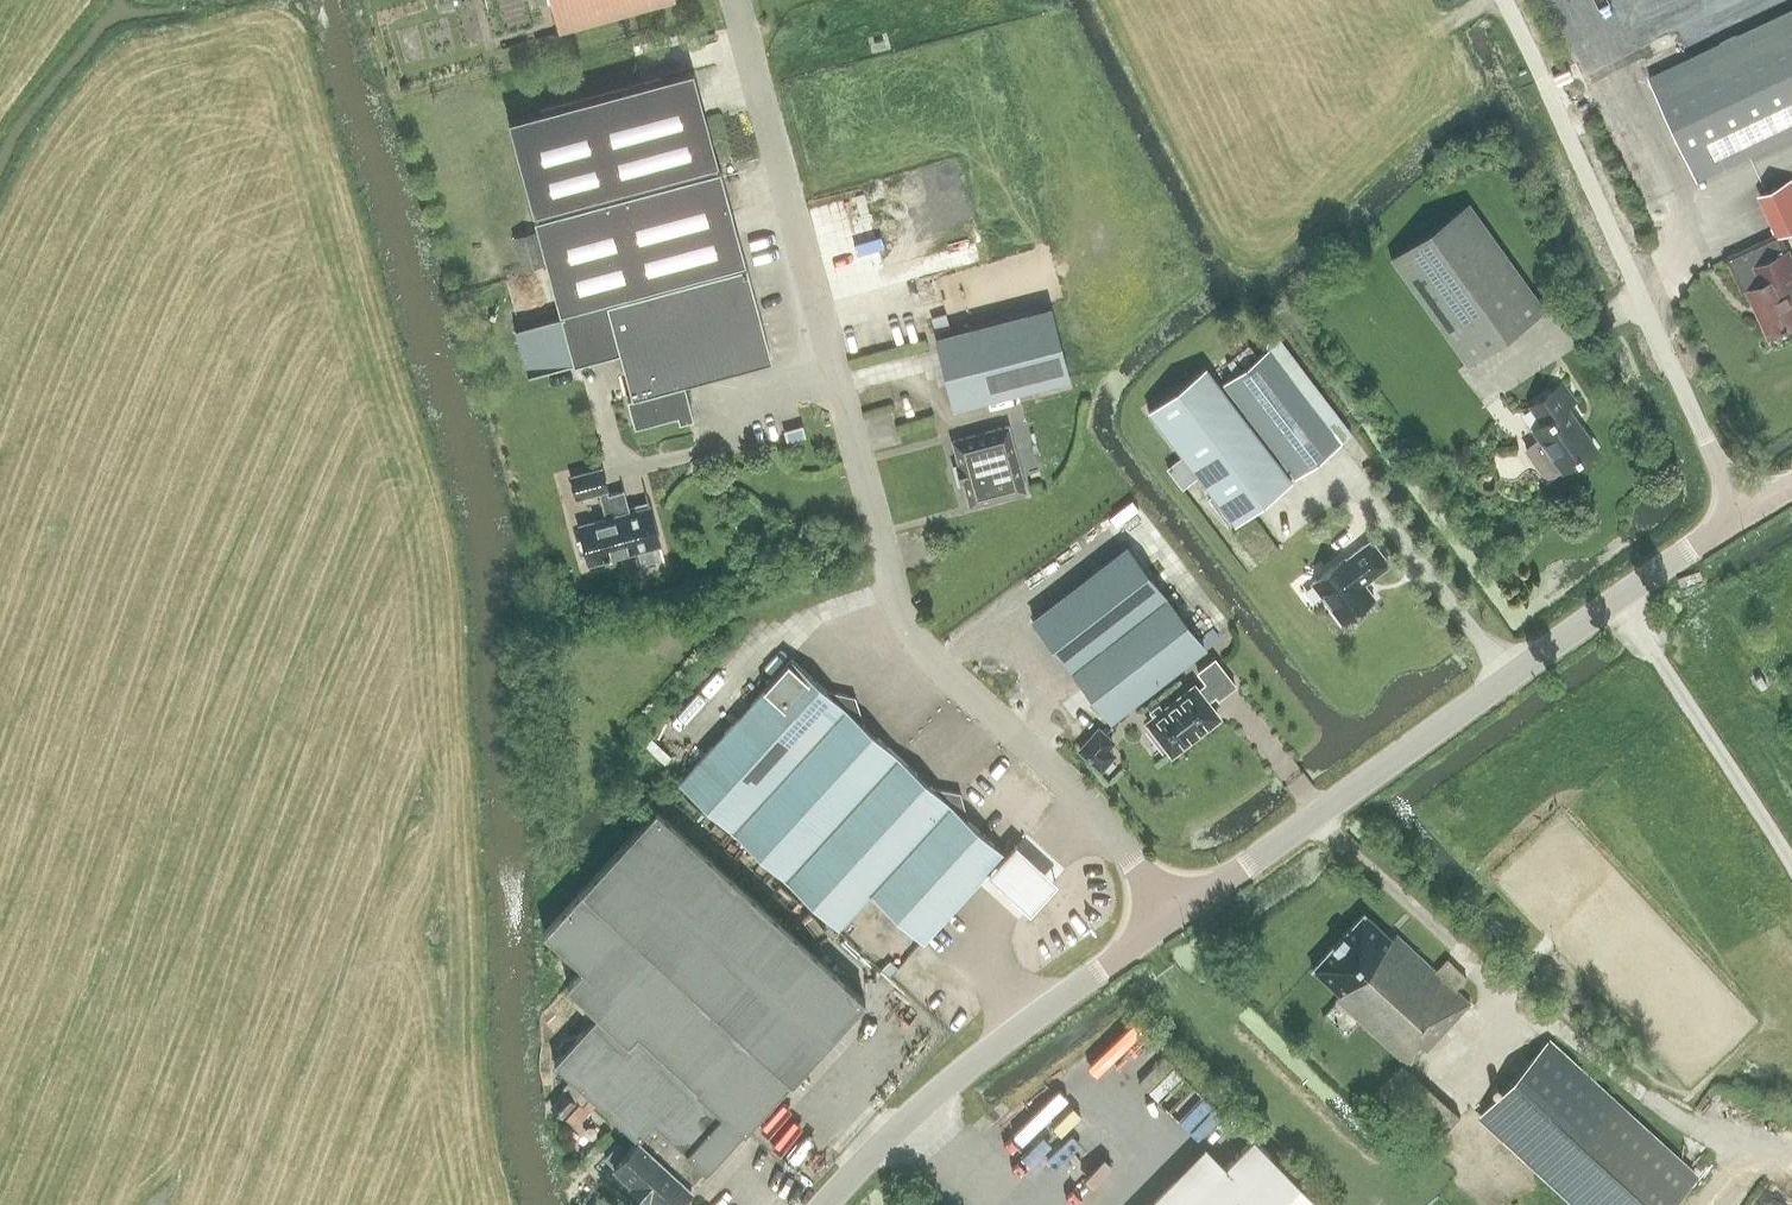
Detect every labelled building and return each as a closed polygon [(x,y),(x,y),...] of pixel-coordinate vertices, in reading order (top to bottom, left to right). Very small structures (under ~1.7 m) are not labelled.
[(559,33),(676,0),(550,0),(559,33)] [(1650,77),(1699,181),(1791,136),(1791,10),(1650,77)] [(684,383),(772,359),(747,265),(744,266),(743,262),(746,261),(720,167),(717,168),(716,163),(719,162),(694,72),(509,122),(533,213),(536,212),(538,217),(535,218),(560,311),(563,310),(564,315),(561,315),(562,317),(574,364),(620,352),(632,396),(629,397),(636,424),(678,412),(680,419),(693,415),(690,404),(692,400),(690,393),(686,390),(684,383)] [(1759,194),(1778,236),(1791,230),(1791,179),(1759,194)] [(1469,203),(1460,209),(1392,258),(1468,364),(1545,309),(1469,203)] [(964,315),(1066,291),(1054,242),(952,267),(964,315)] [(1791,326),(1791,292),(1789,287),(1791,285),(1791,257),(1790,251),(1760,265),(1768,282),(1751,289),(1772,335),(1791,326)] [(1070,378),(1052,308),(936,337),(954,407),(1015,391),(1070,378)] [(562,317),(519,329),(531,376),(574,364),(562,317)] [(1266,342),(1269,348),(1259,355),(1250,344),(1226,362),(1235,374),(1224,383),(1296,478),(1353,434),(1278,333),(1266,342)] [(1292,480),(1206,366),(1149,410),(1235,524),(1292,480)] [(1534,429),(1540,437),(1524,448),(1542,473),(1548,475),(1553,474),(1562,467),(1563,469),(1595,447),(1567,407),(1575,401),(1562,384),(1531,406),(1543,422),(1534,429)] [(1009,426),(953,441),(960,467),(957,467),(961,481),(964,480),(971,506),(1026,491),(1009,426)] [(608,489),(602,468),(572,476),(577,497),(599,492),(606,518),(579,526),(589,564),(639,550),(642,563),(664,558),(649,500),(629,506),(625,490),(609,495),(607,489),(608,489)] [(1390,564),(1372,540),(1346,560),(1345,558),(1312,583),(1342,622),(1375,597),(1365,584),(1390,564)] [(1129,547),(1034,620),(1072,670),(1109,718),(1205,645),(1168,597),(1129,547)] [(733,831),(855,697),(828,691),(792,659),(680,782),(733,831)] [(1149,722),(1173,752),(1218,717),(1206,702),(1216,695),(1219,698),(1236,685),(1215,659),(1198,672),(1207,683),(1198,690),(1195,687),(1149,722)] [(855,697),(733,831),(785,879),(898,756),(864,724),(855,697)] [(1111,740),(1097,728),(1078,749),(1092,762),(1111,740)] [(870,892),(960,793),(934,788),(898,756),(785,879),(839,928),(871,893),(870,892)] [(961,794),(960,793),(870,892),(871,893),(923,941),(1004,852),(968,819),(961,794)] [(637,1030),(745,1129),(772,1100),(772,1099),(790,1079),(791,1080),(865,999),(656,808),(544,932),(584,967),(568,985),(599,1014),(600,1013),(629,1039),(637,1030)] [(1392,938),(1365,913),(1348,930),(1329,950),(1329,951),(1313,968),(1341,994),(1336,998),(1407,1064),(1423,1046),(1427,1049),(1470,1002),(1456,989),(1467,977),(1447,959),(1436,971),(1396,934),(1392,938)] [(899,967),(891,960),(882,969),(891,977),(899,967)] [(664,1162),(690,1186),(743,1128),(745,1130),(745,1129),(637,1030),(629,1039),(600,1013),(599,1014),(593,1020),(555,1062),(572,1077),(563,1087),(582,1104),(590,1095),(607,1110),(638,1139),(660,1158),(665,1153),(669,1157),(664,1162)] [(1116,1050),(1135,1030),(1128,1024),(1109,1044),(1116,1050)] [(1627,1114),(1549,1042),(1481,1115),(1579,1204),(1671,1204),(1696,1177),(1627,1114)] [(1193,1138),(1219,1119),(1186,1072),(1159,1091),(1193,1138)] [(566,1091),(552,1107),(561,1115),(575,1100),(566,1091)] [(1227,1165),(1206,1145),(1147,1204),(1323,1204),(1254,1137),(1227,1165)] [(690,1186),(664,1162),(669,1157),(665,1153),(660,1158),(638,1139),(628,1150),(618,1142),(605,1156),(614,1165),(632,1182),(631,1183),(647,1197),(656,1204),(675,1204),(691,1187),(690,1186)]
